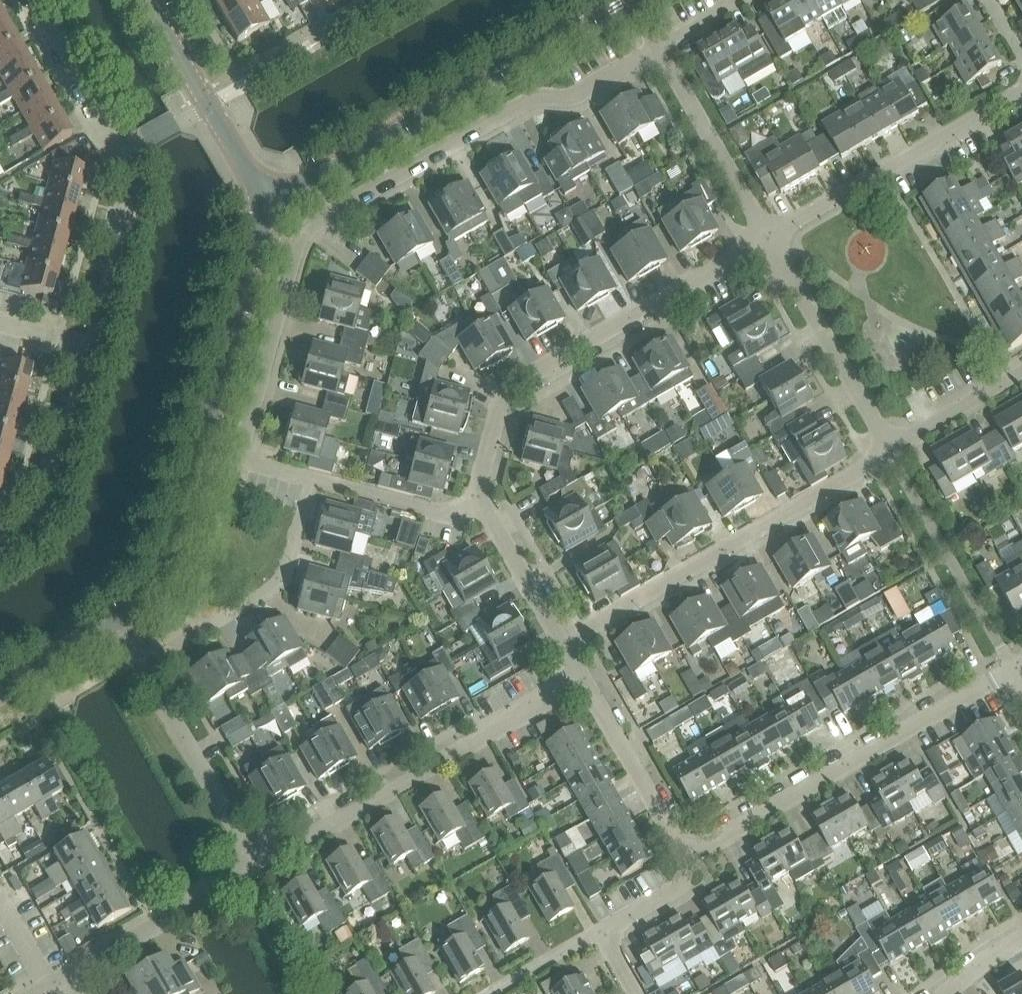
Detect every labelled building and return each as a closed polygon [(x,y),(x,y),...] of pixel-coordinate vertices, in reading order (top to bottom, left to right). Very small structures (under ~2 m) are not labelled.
[(227,22),(259,4),(257,0),(223,0),(217,4),(227,22)] [(292,11),(300,6),(296,0),(286,0),(292,11)] [(804,29),(787,0),(785,0),(767,10),(770,16),(760,22),(781,59),(792,52),(788,44),(808,33),(805,29),(804,29)] [(812,0),(787,0),(804,29),(805,29),(823,19),(812,0)] [(842,8),(837,0),(812,0),(823,19),(829,29),(848,18),(842,8)] [(914,3),(920,14),(942,2),(941,0),(919,0),(914,3)] [(969,8),(963,11),(957,0),(935,12),(942,23),(935,28),(947,48),(951,45),(951,44),(980,27),(969,8)] [(259,4),(227,22),(238,42),(270,23),(259,4)] [(896,15),(901,25),(913,19),(907,9),(896,15)] [(901,25),(896,15),(885,22),(890,31),(901,25)] [(18,40),(7,21),(0,25),(0,51),(18,40)] [(719,38),(739,73),(744,82),(774,64),(752,26),(742,33),(738,27),(719,38)] [(980,27),(951,44),(951,45),(961,62),(962,63),(991,46),(980,27)] [(864,47),(875,40),(870,31),(858,37),(864,47)] [(858,37),(847,43),(853,53),(864,47),(858,37)] [(691,62),(712,97),(715,99),(719,99),(723,97),(725,93),(725,89),(721,83),(739,73),(719,38),(699,50),(702,55),(691,62)] [(0,75),(29,59),(18,40),(0,51),(0,75)] [(962,63),(961,62),(957,64),(970,85),(977,80),(984,91),(993,85),(987,74),(1002,65),(991,46),(962,63)] [(832,52),(821,59),(827,68),(838,62),(832,52)] [(0,96),(0,100),(2,104),(13,98),(11,94),(39,78),(29,59),(0,75),(9,90),(0,96)] [(858,70),(852,61),(841,67),(846,77),(858,70)] [(841,67),(830,73),(835,83),(846,77),(841,67)] [(798,69),(787,75),(793,86),(804,80),(798,69)] [(925,69),(915,74),(922,86),(931,80),(925,69)] [(755,84),(761,95),(776,87),(770,76),(755,84)] [(22,113),(50,96),(39,78),(11,94),(13,98),(22,113)] [(881,96),(883,95),(900,126),(920,114),(918,111),(928,105),(916,83),(905,89),(900,80),(879,92),(881,96)] [(883,95),(881,96),(879,92),(877,88),(859,98),(864,106),(881,136),(900,126),(883,95)] [(654,97),(644,103),(638,93),(619,104),(637,134),(655,124),(663,138),(674,132),(654,97)] [(30,128),(20,134),(24,142),(35,135),(33,131),(61,115),(50,96),(22,113),(30,128)] [(637,134),(619,104),(601,115),(618,145),(637,134)] [(845,117),(863,147),(881,136),(864,106),(846,116),(845,117)] [(818,140),(830,161),(841,155),(843,158),(863,147),(845,117),(846,116),(844,112),(823,124),(829,134),(818,140)] [(72,135),(61,115),(33,131),(35,135),(44,151),(72,135)] [(582,120),(565,128),(586,164),(604,153),(587,123),(585,124),(582,120)] [(731,131),(740,146),(747,141),(748,137),(741,125),(731,131)] [(555,155),(545,161),(565,195),(576,188),(573,182),(590,172),(586,164),(565,128),(550,139),(552,143),(549,144),(555,155)] [(776,137),(784,152),(802,182),(822,171),(820,168),(830,161),(818,140),(812,130),(782,148),(776,137)] [(1021,185),(1021,131),(1006,140),(1008,143),(997,150),(1019,187),(1021,185)] [(13,148),(24,142),(20,134),(9,140),(13,148)] [(784,152),(776,137),(745,155),(769,196),(780,190),(782,194),(802,182),(784,152)] [(55,161),(50,183),(81,192),(87,170),(64,163),(66,155),(62,148),(51,154),(55,161)] [(516,155),(514,152),(497,160),(517,195),(535,185),(543,199),(554,193),(542,171),(531,177),(518,154),(516,155)] [(517,195),(497,160),(481,170),(483,174),(481,176),(502,213),(498,216),(504,231),(514,225),(507,212),(511,209),(507,201),(517,195)] [(620,162),(606,170),(620,195),(634,188),(634,187),(626,173),(620,162)] [(634,187),(641,183),(633,169),(626,173),(634,187)] [(985,178),(975,184),(980,192),(990,186),(985,178)] [(634,187),(634,188),(640,199),(650,194),(652,189),(647,180),(641,183),(634,187)] [(715,202),(702,180),(691,187),(693,191),(676,201),(699,242),(718,231),(705,208),(715,202)] [(933,219),(980,192),(975,184),(961,192),(954,180),(921,200),(933,219)] [(445,189),(470,232),(489,221),(467,184),(465,185),(462,181),(445,189)] [(45,200),(33,197),(31,205),(42,208),(44,204),(76,212),(81,192),(50,183),(45,200)] [(990,186),(980,192),(984,201),(994,195),(990,186)] [(470,232),(445,189),(445,190),(430,200),(432,204),(430,205),(450,241),(445,244),(450,257),(454,263),(461,258),(456,244),(454,241),(470,232)] [(943,238),(977,219),(985,214),(980,203),(984,201),(980,192),(933,219),(943,238)] [(19,202),(31,205),(33,197),(21,193),(19,202)] [(621,197),(611,203),(616,212),(626,206),(621,197)] [(591,212),(584,201),(569,210),(575,221),(582,217),(591,212)] [(699,242),(676,201),(657,212),(680,253),(699,242)] [(38,225),(70,233),(76,212),(44,204),(42,208),(38,225)] [(593,211),(582,217),(595,239),(605,233),(593,211)] [(397,224),(415,255),(433,244),(416,213),(397,224)] [(595,239),(582,217),(575,221),(571,224),(584,245),(595,239)] [(943,238),(954,257),(1001,229),(997,222),(996,221),(982,229),(977,219),(943,238)] [(1002,219),(997,222),(1001,229),(1006,227),(1002,219)] [(648,271),(666,261),(643,220),(624,231),(630,241),(648,271)] [(415,255),(397,224),(378,235),(396,265),(415,255)] [(34,241),(22,238),(19,247),(31,250),(33,246),(65,254),(70,233),(38,225),(34,241)] [(965,276),(998,256),(992,246),(1006,238),(1001,229),(954,257),(965,276)] [(503,230),(492,236),(505,258),(516,252),(508,239),(503,230)] [(7,244),(19,247),(22,238),(10,235),(7,244)] [(522,235),(508,239),(516,252),(527,245),(522,235)] [(546,240),(536,245),(543,257),(552,251),(546,240)] [(648,271),(630,241),(611,252),(629,282),(648,271)] [(527,245),(516,252),(522,263),(535,255),(529,244),(527,245)] [(27,266),(59,275),(65,254),(33,246),(31,250),(27,266)] [(383,278),(391,268),(371,253),(363,262),(383,278)] [(1021,268),(1021,266),(1018,259),(1004,267),(998,256),(965,276),(976,295),(1021,268)] [(450,257),(439,263),(453,287),(463,281),(450,257)] [(579,270),(596,301),(615,290),(598,260),(579,270)] [(363,262),(356,272),(376,287),(383,278),(363,262)] [(59,275),(27,266),(21,289),(44,295),(42,303),(55,306),(57,298),(53,297),(59,275)] [(488,267),(478,273),(491,295),(501,289),(488,267)] [(976,295),(987,313),(1020,294),(1014,284),(1021,279),(1021,268),(976,295)] [(596,301),(579,270),(560,281),(578,312),(596,301)] [(325,300),(359,309),(364,288),(331,279),(325,300)] [(560,281),(554,285),(558,292),(564,288),(560,281)] [(524,293),(528,300),(545,331),(564,320),(542,282),(524,293)] [(459,285),(455,288),(459,296),(464,293),(459,285)] [(1021,318),(1021,298),(1020,294),(987,313),(998,332),(1021,318)] [(369,333),(365,332),(370,312),(359,309),(325,300),(319,321),(345,327),(342,339),(366,345),(369,333)] [(545,331),(528,300),(509,311),(527,341),(545,331)] [(740,301),(728,308),(706,321),(712,332),(720,328),(730,346),(737,342),(767,324),(756,305),(746,312),(740,301)] [(495,305),(486,310),(490,318),(500,312),(495,305)] [(446,362),(460,344),(475,371),(478,369),(480,373),(483,372),(489,370),(492,368),(497,365),(476,330),(477,329),(471,318),(435,339),(433,337),(427,345),(426,346),(446,362)] [(998,332),(1009,352),(1021,344),(1021,318),(998,332)] [(476,330),(497,365),(502,362),(505,360),(510,357),(512,355),(510,351),(513,349),(495,319),(477,329),(476,330)] [(739,379),(761,366),(755,356),(778,343),(767,324),(737,342),(742,350),(728,359),(739,379)] [(426,331),(420,339),(427,345),(433,337),(426,331)] [(342,373),(344,363),(360,368),(366,345),(342,339),(339,350),(313,343),(308,364),(342,373)] [(652,350),(670,380),(676,390),(694,380),(671,339),(652,350)] [(430,405),(464,414),(470,415),(470,412),(472,406),(472,403),(473,397),(468,396),(469,393),(435,384),(439,371),(446,362),(426,346),(419,356),(427,362),(416,401),(418,402),(430,405)] [(670,380),(652,350),(633,360),(651,391),(670,380)] [(28,391),(34,370),(37,370),(39,362),(27,359),(25,367),(2,361),(0,368),(0,384),(28,391)] [(325,403),(349,410),(352,397),(344,395),(350,375),(342,373),(308,364),(302,385),(328,392),(325,403)] [(770,400),(801,382),(790,364),(767,377),(761,366),(739,379),(746,391),(760,382),(770,400)] [(601,379),(618,410),(623,419),(649,404),(640,388),(633,392),(619,369),(601,379)] [(720,378),(712,383),(717,391),(724,386),(720,378)] [(585,419),(587,423),(597,441),(616,430),(608,416),(618,410),(601,379),(582,390),(595,413),(585,419)] [(375,382),(372,392),(384,396),(387,385),(375,382)] [(773,437),(795,425),(789,414),(812,401),(801,382),(770,400),(781,418),(766,426),(773,437)] [(22,412),(28,391),(0,384),(0,406),(22,412)] [(726,413),(711,385),(698,392),(713,420),(726,413)] [(528,440),(549,446),(562,450),(565,438),(573,440),(576,429),(587,423),(585,419),(572,397),(562,403),(575,425),(567,430),(568,429),(533,420),(528,440)] [(1021,421),(1021,397),(1012,403),(1021,421)] [(470,415),(464,414),(430,405),(418,402),(412,422),(458,435),(459,432),(463,433),(464,430),(467,424),(468,421),(469,418),(470,415)] [(349,410),(325,403),(321,414),(296,408),(291,429),(325,438),(330,418),(346,422),(349,410)] [(1012,403),(992,415),(1003,434),(993,440),(1007,464),(1018,458),(1014,452),(1021,447),(1021,421),(1012,403)] [(17,433),(22,412),(0,406),(0,429),(17,433)] [(706,410),(693,417),(699,428),(712,421),(706,410)] [(378,421),(393,426),(396,416),(380,412),(378,421)] [(813,428),(807,418),(795,425),(773,437),(780,449),(782,447),(792,465),(804,458),(834,440),(824,422),(813,428)] [(378,421),(375,433),(398,439),(401,428),(393,426),(378,421)] [(659,450),(670,444),(658,424),(648,430),(659,450)] [(677,424),(666,430),(674,443),(685,436),(677,424)] [(1007,464),(993,440),(983,446),(971,427),(952,438),(973,475),(984,469),(987,476),(1007,464)] [(11,454),(17,433),(0,429),(0,451),(11,454)] [(321,449),(325,438),(291,429),(285,449),(310,456),(307,468),(332,474),(337,456),(321,449)] [(742,438),(725,447),(738,469),(725,476),(743,507),(762,496),(748,473),(759,467),(742,438)] [(973,475),(952,438),(932,449),(941,465),(930,471),(947,499),(957,493),(954,487),(973,475)] [(453,453),(454,450),(412,439),(406,460),(414,462),(448,471),(448,472),(454,473),(455,468),(456,464),(457,458),(458,454),(453,453)] [(691,439),(676,447),(682,456),(696,448),(691,439)] [(573,453),(562,450),(549,446),(528,440),(522,461),(556,470),(557,470),(561,477),(567,488),(577,482),(569,468),(573,453)] [(834,440),(804,458),(815,477),(845,459),(834,440)] [(5,475),(11,454),(0,451),(0,473),(5,475)] [(409,482),(393,477),(382,474),(378,487),(414,497),(417,485),(443,492),(448,472),(448,471),(414,462),(409,482)] [(775,471),(764,477),(777,499),(788,493),(775,471)] [(743,507),(725,476),(707,487),(724,517),(743,507)] [(545,500),(561,491),(567,488),(561,477),(539,490),(545,500)] [(555,533),(594,510),(588,500),(594,496),(583,478),(577,482),(567,488),(561,491),(567,501),(544,514),(555,533)] [(693,495),(674,506),(692,536),(710,525),(693,495)] [(636,507),(642,517),(646,524),(653,537),(663,531),(673,547),(675,546),(677,550),(682,548),(686,546),(692,543),(695,541),(692,536),(674,506),(669,497),(651,507),(647,500),(636,507)] [(327,504),(321,525),(355,534),(358,522),(374,525),(379,506),(355,499),(352,511),(327,504)] [(869,512),(863,502),(844,513),(862,543),(872,537),(883,550),(904,538),(884,504),(869,512)] [(631,523),(642,517),(636,507),(614,519),(620,530),(631,523)] [(566,552),(596,534),(605,529),(594,510),(555,533),(566,552)] [(862,543),(844,513),(826,524),(843,554),(862,543)] [(642,517),(631,523),(635,530),(646,524),(642,517)] [(972,521),(961,523),(963,538),(975,536),(972,521)] [(341,553),(338,564),(362,571),(362,570),(366,558),(350,554),(355,534),(321,525),(315,523),(312,542),(316,543),(315,546),(341,553)] [(795,548),(813,578),(823,572),(828,580),(836,575),(814,537),(795,548)] [(420,539),(415,554),(425,557),(429,542),(420,539)] [(655,540),(644,546),(649,554),(660,548),(655,540)] [(585,584),(625,561),(615,542),(574,566),(585,584)] [(1012,572),(1021,590),(1021,543),(1015,547),(1019,554),(1006,561),(1012,572)] [(813,578),(795,548),(777,559),(794,589),(813,578)] [(430,576),(434,574),(444,591),(485,568),(474,549),(451,562),(445,552),(423,564),(430,576)] [(596,603),(617,590),(621,597),(640,586),(625,561),(585,584),(596,603)] [(1012,572),(999,579),(989,562),(977,568),(990,591),(999,586),(1017,615),(1018,614),(1020,617),(1021,618),(1021,590),(1012,572)] [(362,570),(362,571),(338,564),(335,575),(309,569),(304,589),(345,600),(349,588),(393,595),(397,580),(362,570)] [(740,573),(743,578),(767,619),(786,608),(762,567),(760,568),(758,565),(753,566),(748,568),(744,571),(740,573)] [(485,568),(444,591),(442,592),(453,610),(450,611),(457,622),(479,610),(473,600),(496,586),(485,568)] [(743,578),(725,589),(738,612),(731,616),(743,637),(752,632),(750,628),(767,619),(743,578)] [(836,590),(849,612),(863,604),(862,602),(855,590),(850,582),(836,590)] [(869,582),(855,590),(862,602),(876,594),(869,582)] [(298,610),(332,619),(340,621),(345,600),(304,589),(298,610)] [(926,596),(933,608),(944,602),(937,589),(926,596)] [(901,595),(891,601),(901,618),(911,612),(901,595)] [(710,597),(691,608),(709,638),(715,649),(732,639),(734,643),(743,637),(731,616),(723,620),(710,597)] [(879,598),(861,609),(866,619),(884,608),(879,598)] [(931,623),(921,629),(938,660),(958,648),(952,638),(962,632),(944,602),(933,608),(925,613),(931,623)] [(822,630),(821,628),(808,606),(798,612),(811,636),(822,630)] [(518,625),(519,626),(524,623),(513,607),(509,609),(508,607),(485,620),(479,610),(457,622),(463,634),(469,630),(479,648),(518,625)] [(699,644),(709,638),(691,608),(673,619),(695,657),(703,652),(699,644)] [(284,618),(266,629),(287,667),(289,670),(308,659),(302,649),(284,618)] [(841,620),(832,625),(836,631),(845,626),(841,620)] [(655,622),(637,633),(654,663),(673,652),(655,622)] [(518,625),(479,648),(489,666),(484,669),(491,680),(512,668),(506,657),(529,644),(519,626),(518,625)] [(253,650),(243,656),(250,669),(262,690),(273,684),(274,684),(269,677),(287,667),(266,629),(247,640),(253,650)] [(877,640),(883,651),(901,681),(907,678),(909,681),(912,682),(923,675),(920,670),(902,640),(896,629),(877,640)] [(938,660),(921,629),(902,640),(920,670),(938,660)] [(618,644),(631,666),(621,672),(637,701),(649,694),(641,682),(659,672),(654,663),(637,633),(618,644)] [(792,633),(781,639),(786,648),(793,644),(796,641),(792,633)] [(333,645),(353,660),(354,659),(360,651),(340,636),(333,645)] [(376,640),(365,646),(370,654),(381,648),(376,640)] [(882,692),(901,681),(883,651),(877,640),(859,651),(865,661),(882,692)] [(802,641),(795,645),(799,653),(803,654),(806,643),(802,641)] [(353,660),(333,645),(326,654),(346,670),(349,666),(353,660)] [(417,670),(440,709),(459,699),(445,676),(456,670),(443,648),(432,655),(435,660),(417,670)] [(383,649),(374,654),(379,663),(384,660),(386,654),(383,649)] [(753,653),(759,664),(763,662),(766,660),(760,649),(753,653)] [(226,652),(208,662),(225,693),(230,702),(248,691),(251,697),(262,690),(250,669),(243,656),(233,662),(226,652)] [(781,664),(789,677),(799,671),(791,658),(781,664)] [(353,660),(349,666),(353,674),(363,668),(360,662),(358,663),(354,659),(353,660)] [(882,692),(865,661),(846,672),(863,703),(882,692)] [(208,662),(189,673),(207,704),(225,693),(208,662)] [(759,664),(754,667),(760,678),(769,673),(763,662),(759,664)] [(735,663),(728,668),(732,675),(740,671),(735,663)] [(363,668),(353,674),(360,687),(371,681),(363,668)] [(440,709),(417,670),(401,680),(398,674),(389,680),(397,695),(404,691),(421,720),(440,709)] [(682,677),(695,698),(705,692),(693,671),(682,677)] [(827,683),(822,673),(810,679),(813,684),(828,709),(838,703),(844,714),(863,703),(846,672),(827,683)] [(322,683),(335,705),(345,699),(333,677),(322,683)] [(709,678),(700,683),(705,692),(714,687),(709,678)] [(335,705),(322,683),(312,689),(325,711),(335,705)] [(787,706),(804,737),(823,726),(817,715),(828,709),(813,684),(803,690),(806,695),(787,706)] [(711,695),(716,702),(729,694),(725,687),(711,695)] [(384,688),(365,698),(389,739),(407,728),(390,698),(384,688)] [(365,698),(346,709),(352,719),(370,750),(389,739),(365,698)] [(782,698),(773,703),(778,711),(768,717),(786,748),(804,737),(787,706),(782,698)] [(701,701),(690,707),(696,718),(701,715),(704,707),(701,701)] [(285,706),(271,714),(275,720),(284,735),(297,728),(285,706)] [(271,713),(253,723),(257,730),(275,720),(271,714),(271,713)] [(678,714),(670,718),(676,729),(684,724),(678,714)] [(227,738),(248,726),(242,715),(221,728),(227,738)] [(332,717),(314,727),(320,738),(337,769),(356,758),(339,727),(332,717)] [(767,758),(786,748),(768,717),(749,728),(767,758)] [(725,728),(731,739),(748,769),(754,766),(756,769),(759,770),(770,763),(767,758),(749,728),(743,718),(725,728)] [(669,719),(647,732),(654,743),(676,730),(669,719)] [(1001,720),(998,719),(995,721),(994,720),(953,743),(964,763),(1005,739),(1003,734),(1006,733),(1007,729),(1001,720)] [(544,722),(536,727),(540,735),(549,730),(544,722)] [(248,726),(227,738),(233,749),(254,736),(248,726)] [(545,744),(556,764),(587,746),(576,727),(545,744)] [(748,769),(731,739),(725,728),(706,739),(729,780),(748,769)] [(320,738),(301,749),(319,779),(337,769),(320,738)] [(729,780),(706,739),(687,750),(693,760),(711,791),(729,780)] [(1015,743),(1011,743),(1008,744),(1005,739),(964,763),(975,781),(986,775),(1016,758),(1021,755),(1015,743)] [(281,746),(263,757),(269,768),(286,798),(305,787),(287,757),(281,746)] [(556,764),(567,782),(598,765),(587,746),(556,764)] [(935,746),(926,752),(939,775),(949,770),(935,746)] [(516,755),(509,759),(514,768),(521,764),(516,755)] [(44,757),(24,769),(51,816),(59,811),(51,797),(63,790),(62,790),(50,768),(44,757)] [(263,757),(244,768),(250,779),(267,809),(286,798),(269,768),(263,757)] [(996,794),(1021,779),(1021,768),(1016,758),(986,775),(996,794)] [(691,802),(711,791),(693,760),(674,771),(691,802)] [(928,793),(932,799),(935,805),(947,798),(930,770),(920,776),(911,762),(905,766),(904,763),(900,762),(889,768),(910,804),(928,793)] [(57,765),(50,768),(62,790),(69,786),(57,765)] [(607,769),(604,768),(601,770),(598,765),(567,782),(578,801),(609,783),(614,780),(607,769)] [(871,805),(883,827),(885,830),(915,813),(910,804),(889,768),(878,774),(877,778),(879,781),(873,784),(881,798),(871,805)] [(43,821),(51,816),(24,769),(5,779),(24,813),(35,807),(43,821)] [(494,770),(469,784),(489,818),(504,810),(510,820),(530,808),(517,786),(507,792),(494,770)] [(948,772),(941,776),(947,787),(954,783),(948,772)] [(24,813),(5,779),(0,782),(0,814),(14,837),(22,832),(14,819),(24,813)] [(1007,813),(1021,804),(1021,779),(996,794),(1007,813)] [(578,801),(589,820),(620,802),(609,783),(578,801)] [(535,787),(528,791),(534,802),(541,797),(536,789),(535,787)] [(445,793),(421,807),(440,842),(455,834),(465,850),(485,839),(469,809),(458,816),(445,793)] [(860,811),(852,796),(846,800),(844,797),(841,796),(830,802),(850,838),(869,827),(872,833),(883,827),(871,805),(860,811)] [(958,805),(963,814),(970,809),(966,801),(958,805)] [(589,820),(600,839),(631,821),(620,802),(589,820)] [(850,838),(830,802),(819,809),(818,812),(820,815),(813,819),(822,833),(811,839),(824,861),(835,854),(832,849),(850,838)] [(1018,831),(1021,829),(1021,804),(1007,813),(1018,831)] [(540,823),(551,816),(546,807),(534,814),(540,823)] [(971,811),(964,815),(969,824),(976,820),(971,811)] [(14,837),(0,814),(0,833),(5,842),(14,837)] [(551,816),(540,823),(545,832),(556,825),(551,816)] [(396,817),(372,831),(392,865),(407,857),(414,870),(434,858),(420,833),(409,839),(396,817)] [(533,818),(519,825),(525,836),(539,829),(533,818)] [(600,839),(611,857),(641,840),(631,821),(600,839)] [(938,822),(927,828),(931,834),(941,828),(938,822)] [(963,827),(952,833),(956,840),(967,833),(963,827)] [(982,827),(974,832),(978,840),(987,834),(982,827)] [(57,831),(48,837),(53,845),(62,839),(57,831)] [(770,837),(791,872),(797,883),(816,872),(813,867),(824,861),(811,839),(801,845),(792,831),(786,834),(784,831),(781,831),(770,837)] [(60,863),(46,871),(51,879),(98,852),(87,833),(54,852),(60,863)] [(967,833),(956,840),(961,849),(972,843),(967,833)] [(564,834),(555,839),(562,851),(571,846),(564,834)] [(14,837),(5,842),(8,847),(17,842),(14,837)] [(770,837),(759,843),(758,846),(760,849),(754,853),(762,867),(751,873),(761,891),(762,891),(764,895),(774,890),(775,889),(772,883),(791,872),(770,837)] [(40,839),(22,850),(28,859),(46,849),(40,839)] [(653,859),(641,840),(611,857),(622,877),(653,859)] [(905,840),(895,846),(900,855),(910,850),(905,840)] [(936,841),(924,847),(930,857),(942,851),(936,841)] [(994,846),(985,851),(992,862),(1000,857),(994,846)] [(351,847),(327,861),(347,896),(362,887),(372,904),(392,892),(375,863),(364,870),(351,847)] [(924,848),(906,858),(913,871),(931,861),(924,848)] [(579,851),(566,859),(577,876),(590,868),(579,851)] [(984,851),(979,854),(985,865),(991,862),(984,851)] [(109,871),(98,852),(51,879),(56,888),(70,880),(76,890),(109,871)] [(572,880),(557,855),(537,866),(545,880),(530,888),(550,923),(574,909),(561,886),(572,880)] [(888,868),(887,868),(891,875),(898,871),(904,868),(900,861),(888,868)] [(1003,865),(995,870),(999,878),(1006,874),(1008,873),(1003,865)] [(619,892),(645,877),(640,867),(614,882),(619,892)] [(968,879),(985,909),(1004,898),(987,868),(968,879)] [(120,890),(109,871),(76,890),(82,900),(68,908),(73,917),(120,890)] [(577,877),(590,899),(601,893),(588,871),(577,877)] [(876,871),(867,876),(872,886),(882,881),(876,871)] [(898,871),(891,875),(901,893),(908,889),(898,871)] [(1006,874),(999,878),(1005,888),(1012,884),(1006,874)] [(306,877),(282,892),(302,926),(317,918),(327,934),(347,923),(330,894),(319,900),(306,877)] [(943,879),(924,890),(930,900),(948,931),(966,920),(949,890),(943,879)] [(985,909),(968,879),(949,890),(966,920),(985,909)] [(721,888),(741,924),(760,913),(763,919),(774,912),(764,895),(762,891),(761,891),(751,897),(743,882),(737,886),(735,883),(731,882),(721,888)] [(1005,888),(1014,903),(1021,899),(1021,896),(1015,883),(1012,884),(1005,888)] [(485,918),(505,953),(529,939),(516,917),(527,911),(513,885),(492,897),(500,910),(485,918)] [(846,886),(840,889),(844,896),(850,893),(846,886)] [(44,895),(39,887),(31,892),(36,899),(44,895)] [(746,933),(741,924),(721,888),(710,895),(709,898),(710,901),(704,905),(712,919),(702,925),(715,947),(721,958),(736,950),(734,940),(746,933)] [(774,890),(764,895),(774,912),(785,906),(775,889),(774,890)] [(131,910),(120,890),(73,917),(78,925),(92,917),(98,929),(131,910)] [(911,911),(929,942),(932,947),(945,940),(942,934),(948,931),(930,900),(911,911)] [(864,924),(868,922),(862,912),(858,905),(848,911),(858,928),(864,924)] [(68,908),(61,913),(65,921),(73,917),(68,908)] [(857,928),(860,934),(862,938),(864,941),(872,955),(883,949),(891,964),(910,953),(893,922),(887,911),(857,928)] [(910,953),(929,942),(911,911),(893,922),(910,953)] [(455,940),(440,949),(460,984),(484,970),(471,947),(482,941),(467,916),(447,927),(455,940)] [(664,928),(682,958),(685,964),(715,947),(702,925),(691,931),(683,917),(664,928)] [(346,926),(334,932),(340,944),(352,938),(346,926)] [(193,927),(185,932),(194,946),(202,942),(193,927)] [(682,958),(664,928),(645,939),(653,953),(642,959),(650,973),(655,981),(666,975),(663,969),(682,958)] [(816,928),(804,936),(810,945),(822,938),(816,928)] [(70,935),(58,942),(66,955),(78,949),(70,935)] [(864,941),(862,938),(837,963),(843,973),(855,993),(878,993),(880,993),(872,979),(882,973),(872,955),(864,941)] [(391,973),(404,993),(434,993),(435,993),(423,971),(433,964),(419,939),(398,951),(406,964),(391,973)] [(800,943),(792,948),(796,955),(804,950),(800,943)] [(205,954),(195,960),(199,968),(210,962),(211,961),(207,953),(205,954)] [(186,965),(175,971),(166,954),(146,966),(162,993),(192,993),(200,989),(186,965)] [(769,961),(776,973),(789,966),(782,954),(769,961)] [(735,958),(725,964),(731,974),(741,969),(735,958)] [(346,993),(374,993),(384,988),(368,959),(348,971),(357,987),(346,993)] [(146,966),(126,977),(136,993),(162,993),(146,966)] [(751,985),(763,978),(757,968),(745,974),(751,985)] [(1003,993),(1021,993),(1021,975),(1020,976),(1019,973),(1016,972),(1001,981),(1000,984),(1001,987),(1000,988),(1003,993)] [(584,975),(570,984),(563,973),(541,986),(546,993),(553,993),(554,993),(595,993),(584,975)] [(650,973),(643,977),(648,985),(655,981),(650,973)] [(830,993),(855,993),(843,973),(825,984),(830,993)] [(732,982),(738,992),(751,985),(745,975),(732,982)] [(707,977),(697,983),(702,992),(713,986),(707,977)] [(825,984),(808,993),(830,993),(825,984)]
